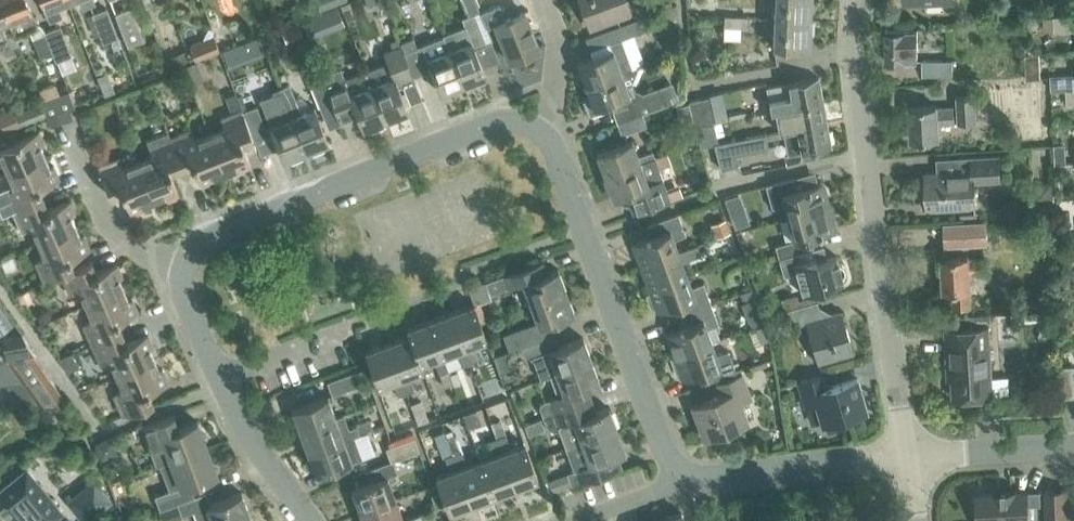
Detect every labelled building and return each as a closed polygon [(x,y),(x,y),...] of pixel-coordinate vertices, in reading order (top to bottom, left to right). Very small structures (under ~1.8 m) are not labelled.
[(18,44),(9,21),(1,0),(0,0),(0,51),(18,44)] [(15,34),(29,29),(40,57),(53,52),(45,31),(39,23),(36,24),(27,0),(1,0),(9,21),(18,44),(19,44),(15,34)] [(46,8),(50,21),(62,17),(58,3),(66,0),(42,0),(46,8)] [(83,8),(95,4),(93,0),(79,0),(83,8)] [(626,0),(581,0),(591,26),(630,12),(626,0)] [(810,0),(776,0),(775,18),(810,19),(810,0)] [(678,18),(677,3),(662,9),(664,14),(675,18),(678,18)] [(515,59),(517,63),(536,56),(535,51),(540,49),(524,11),(505,19),(499,4),(480,12),(487,27),(495,24),(509,61),(515,59)] [(91,13),(102,43),(113,39),(118,37),(107,7),(91,13)] [(115,13),(127,46),(144,39),(132,7),(115,13)] [(487,42),(475,12),(462,17),(466,26),(444,35),(444,36),(463,84),(485,75),(474,47),(487,42)] [(327,31),(320,14),(303,21),(310,38),(327,31)] [(578,63),(586,85),(622,72),(632,68),(628,57),(621,39),(641,31),(654,27),(649,14),(605,30),(586,37),(591,49),(610,42),(613,50),(578,63)] [(747,15),(725,15),(724,26),(747,27),(747,15)] [(1054,16),(1055,31),(1073,30),(1073,15),(1054,16)] [(808,48),(810,19),(775,18),(774,46),(808,48)] [(289,25),(294,37),(301,34),(297,23),(289,25)] [(60,25),(45,31),(53,52),(56,61),(71,55),(60,25)] [(905,31),(885,31),(886,61),(918,60),(917,31),(905,31)] [(220,50),(214,36),(190,45),(195,59),(197,59),(220,50)] [(418,47),(414,36),(399,42),(400,45),(412,76),(432,69),(441,93),(463,84),(444,36),(423,44),(423,45),(418,47)] [(113,39),(111,43),(114,50),(122,47),(118,37),(113,39)] [(233,45),(221,50),(227,66),(240,62),(233,45)] [(398,87),(414,81),(412,76),(400,45),(384,51),(388,61),(366,70),(385,119),(408,111),(398,87)] [(184,49),(169,55),(168,58),(172,68),(183,65),(189,62),(184,49)] [(1040,53),(1025,54),(1026,78),(1041,77),(1040,53)] [(189,62),(183,65),(186,73),(200,68),(197,59),(195,59),(189,62)] [(953,60),(923,60),(923,75),(953,75),(953,60)] [(590,95),(586,96),(592,113),(611,106),(610,102),(612,101),(616,100),(623,120),(629,118),(637,115),(644,113),(663,106),(671,103),(666,90),(658,93),(656,88),(643,93),(635,89),(632,82),(639,67),(638,66),(632,68),(622,72),(586,85),(590,95)] [(368,126),(369,129),(372,130),(380,126),(381,124),(380,121),(385,119),(366,70),(344,78),(341,68),(322,76),(332,100),(331,100),(334,108),(341,123),(358,116),(363,128),(368,126)] [(319,105),(331,100),(332,100),(322,76),(320,70),(307,75),(319,105)] [(1057,75),(1058,89),(1066,89),(1073,89),(1073,74),(1057,75)] [(818,78),(788,84),(766,88),(770,111),(823,101),(818,78)] [(306,151),(309,149),(310,152),(313,153),(325,148),(326,146),(325,143),(328,142),(324,131),(314,107),(300,112),(289,85),(281,88),(306,151)] [(306,151),(281,88),(273,91),(274,93),(260,99),(270,124),(284,160),(287,158),(288,160),(290,161),(302,157),(303,154),(302,152),(306,151)] [(52,96),(62,122),(73,117),(70,108),(75,106),(68,90),(52,96)] [(713,122),(717,120),(711,95),(689,100),(696,127),(713,122)] [(976,121),(975,95),(957,96),(959,122),(976,121)] [(62,122),(52,96),(41,101),(42,103),(48,119),(50,126),(62,122)] [(784,131),(827,123),(823,101),(770,111),(770,112),(776,111),(779,131),(784,130),(784,131)] [(20,129),(48,119),(42,103),(14,113),(20,129)] [(251,135),(252,139),(254,139),(267,134),(266,131),(257,105),(242,111),(249,131),(251,135)] [(937,108),(937,105),(909,107),(912,140),(939,138),(938,123),(955,122),(954,107),(937,108)] [(17,127),(10,109),(0,113),(0,133),(17,127)] [(209,132),(224,171),(236,167),(237,170),(250,165),(242,144),(253,140),(252,139),(242,111),(241,109),(220,117),(224,127),(209,132)] [(637,115),(629,118),(623,120),(618,122),(622,135),(648,125),(644,113),(637,115)] [(701,147),(715,144),(718,143),(717,135),(726,133),(722,119),(717,120),(713,122),(696,127),(701,147)] [(831,146),(828,131),(827,123),(784,131),(785,134),(784,134),(788,155),(831,146)] [(182,168),(193,164),(201,184),(215,179),(213,176),(224,171),(209,132),(194,138),(190,128),(170,136),(167,131),(182,168)] [(8,173),(45,156),(40,145),(44,143),(38,130),(0,147),(0,158),(1,158),(8,173)] [(146,140),(152,155),(137,161),(153,199),(164,195),(166,199),(179,193),(171,172),(182,168),(167,131),(146,140)] [(744,137),(747,153),(769,149),(766,133),(744,137)] [(597,153),(605,175),(641,162),(633,140),(597,153)] [(733,140),(718,143),(715,144),(721,169),(740,164),(733,140)] [(1065,161),(1065,152),(1055,152),(1056,161),(1065,161)] [(14,187),(4,192),(12,212),(45,198),(40,187),(60,178),(54,165),(50,167),(45,156),(8,173),(14,187)] [(142,204),(153,199),(137,161),(123,166),(119,156),(97,164),(110,196),(122,192),(130,213),(143,207),(142,204)] [(974,181),(999,180),(1000,180),(999,156),(958,158),(959,171),(926,173),(927,190),(922,190),(923,208),(928,208),(976,205),(974,181)] [(655,157),(641,162),(605,175),(613,198),(626,193),(633,213),(640,211),(671,200),(655,157)] [(785,204),(788,217),(830,206),(824,182),(796,190),(792,178),(766,185),(772,208),(785,204)] [(1038,199),(1053,198),(1052,182),(1037,183),(1038,199)] [(45,198),(12,212),(21,233),(32,228),(38,243),(77,225),(72,214),(76,213),(70,200),(50,209),(45,198)] [(836,229),(830,206),(788,217),(794,240),(775,245),(780,260),(804,254),(803,251),(812,249),(808,237),(836,229)] [(679,252),(674,239),(685,234),(678,213),(647,224),(652,236),(632,243),(641,266),(679,252)] [(711,223),(716,237),(731,231),(726,218),(711,223)] [(943,224),(945,246),(987,243),(986,221),(943,224)] [(61,276),(60,275),(76,268),(71,257),(92,248),(86,235),(82,236),(77,225),(38,243),(44,258),(34,262),(43,283),(61,276)] [(690,248),(679,252),(641,266),(649,288),(687,274),(682,261),(694,257),(690,248)] [(844,275),(845,273),(845,272),(845,270),(845,269),(844,266),(843,265),(842,263),(840,262),(839,262),(837,256),(807,264),(804,254),(780,260),(784,276),(796,272),(803,294),(844,283),(843,276),(844,275)] [(969,259),(969,256),(941,257),(943,291),(953,290),(954,305),(971,305),(969,274),(986,273),(985,258),(969,259)] [(76,268),(60,275),(61,276),(69,296),(79,291),(85,305),(126,288),(121,277),(125,275),(119,262),(98,271),(93,260),(76,268)] [(531,304),(566,290),(558,268),(547,272),(543,260),(486,281),(490,293),(523,282),(531,304)] [(692,287),(687,274),(649,288),(650,292),(646,294),(651,307),(655,306),(657,310),(677,303),(681,314),(711,303),(703,283),(692,287)] [(473,304),(485,300),(480,284),(468,288),(473,304)] [(130,299),(126,288),(85,305),(92,320),(82,325),(91,345),(123,331),(119,319),(139,311),(134,298),(130,299)] [(739,293),(746,301),(755,295),(754,293),(752,288),(750,289),(739,293)] [(17,293),(21,305),(33,300),(28,289),(17,293)] [(575,313),(566,290),(531,304),(537,322),(503,334),(509,351),(521,346),(546,337),(541,324),(575,313)] [(786,309),(801,305),(797,294),(783,298),(786,309)] [(799,324),(806,322),(817,363),(853,353),(841,311),(826,315),(820,312),(817,301),(801,305),(786,309),(789,318),(799,324)] [(685,326),(665,333),(674,356),(712,342),(707,328),(719,324),(711,303),(681,314),(685,326)] [(487,340),(474,304),(451,312),(470,362),(478,359),(473,345),(487,340)] [(10,324),(0,310),(0,331),(10,324)] [(430,320),(443,356),(456,351),(461,366),(470,362),(451,312),(430,320)] [(407,329),(409,335),(410,335),(421,364),(434,359),(439,374),(448,370),(443,356),(430,320),(407,329)] [(989,327),(946,329),(947,367),(952,367),(953,398),(993,396),(993,395),(1009,394),(1008,376),(992,377),(989,327)] [(149,333),(128,341),(123,331),(91,345),(100,366),(110,361),(116,375),(155,359),(150,347),(154,346),(149,333)] [(35,356),(37,356),(22,334),(6,337),(0,338),(0,362),(6,361),(35,356)] [(409,335),(388,343),(406,393),(415,390),(409,375),(423,370),(421,364),(410,335),(409,335)] [(540,378),(550,375),(556,373),(592,359),(583,337),(550,349),(546,337),(521,346),(524,354),(533,358),(540,378)] [(717,355),(712,342),(674,356),(682,378),(702,371),(706,383),(736,371),(728,350),(717,355)] [(398,396),(406,393),(388,343),(365,351),(378,386),(392,381),(398,396)] [(81,368),(71,353),(57,359),(67,373),(81,368)] [(6,362),(23,382),(51,379),(35,356),(6,361),(6,362)] [(160,370),(155,359),(116,375),(123,391),(113,395),(122,415),(153,404),(148,390),(169,381),(163,368),(160,370)] [(586,386),(600,382),(592,359),(556,373),(550,375),(559,397),(541,403),(539,407),(543,416),(572,406),(591,399),(586,386)] [(1061,366),(1063,397),(1073,397),(1073,366),(1061,366)] [(448,370),(439,374),(444,387),(453,384),(449,373),(448,370)] [(453,384),(454,386),(462,383),(457,370),(449,373),(453,384)] [(327,382),(332,395),(360,384),(356,371),(327,382)] [(722,395),(692,406),(704,439),(748,422),(741,402),(751,398),(742,374),(718,383),(722,395)] [(823,374),(798,382),(805,407),(816,404),(822,424),(867,411),(857,378),(827,387),(823,374)] [(66,400),(51,379),(23,382),(40,404),(66,400)] [(478,386),(483,400),(498,394),(493,381),(478,386)] [(292,408),(300,431),(336,418),(328,395),(292,408)] [(591,399),(572,406),(543,416),(548,430),(554,433),(560,431),(566,448),(617,429),(609,407),(595,412),(591,399)] [(420,400),(410,404),(418,424),(428,420),(420,400)] [(475,410),(463,414),(468,428),(480,423),(475,410)] [(165,418),(142,427),(151,450),(156,466),(160,464),(171,460),(207,447),(197,421),(178,428),(173,415),(165,418)] [(336,418),(300,431),(308,453),(344,440),(353,436),(373,429),(370,420),(356,425),(348,428),(343,415),(336,418)] [(492,424),(497,437),(516,488),(523,485),(535,480),(538,479),(525,444),(511,449),(505,434),(501,421),(492,424)] [(574,470),(566,473),(571,486),(623,467),(618,454),(625,452),(617,429),(566,448),(570,456),(574,470)] [(447,437),(448,441),(472,504),(494,496),(480,460),(467,465),(461,450),(455,434),(447,437)] [(118,454),(111,436),(94,442),(100,460),(118,454)] [(314,470),(316,475),(352,462),(361,458),(353,436),(344,440),(308,453),(310,457),(309,457),(306,460),(310,469),(313,470),(314,470)] [(480,460),(494,496),(516,488),(497,437),(489,440),(494,455),(480,460)] [(391,461),(400,458),(419,451),(414,438),(386,448),(391,461)] [(450,471),(436,477),(438,483),(446,504),(449,512),(472,504),(448,441),(440,445),(444,457),(450,471)] [(164,493),(156,496),(161,509),(169,506),(194,496),(189,483),(216,473),(207,447),(171,460),(160,464),(170,491),(164,493)] [(371,482),(352,489),(360,511),(395,498),(387,477),(397,473),(393,461),(391,461),(366,470),(371,482)] [(0,491),(0,511),(8,520),(47,520),(61,509),(27,468),(0,491)] [(118,499),(101,480),(78,501),(95,520),(118,499)] [(1066,489),(1046,490),(1047,520),(1067,520),(1066,489)] [(205,492),(177,503),(182,515),(194,511),(197,520),(233,520),(249,515),(241,492),(210,504),(205,492)] [(436,508),(445,504),(441,492),(431,495),(436,508)] [(979,494),(979,498),(974,498),(975,513),(979,513),(980,520),(1027,520),(1026,504),(1040,503),(1040,492),(1026,492),(979,494)] [(360,511),(363,520),(402,520),(404,520),(395,498),(360,511)] [(681,512),(659,520),(684,520),(681,512)]
